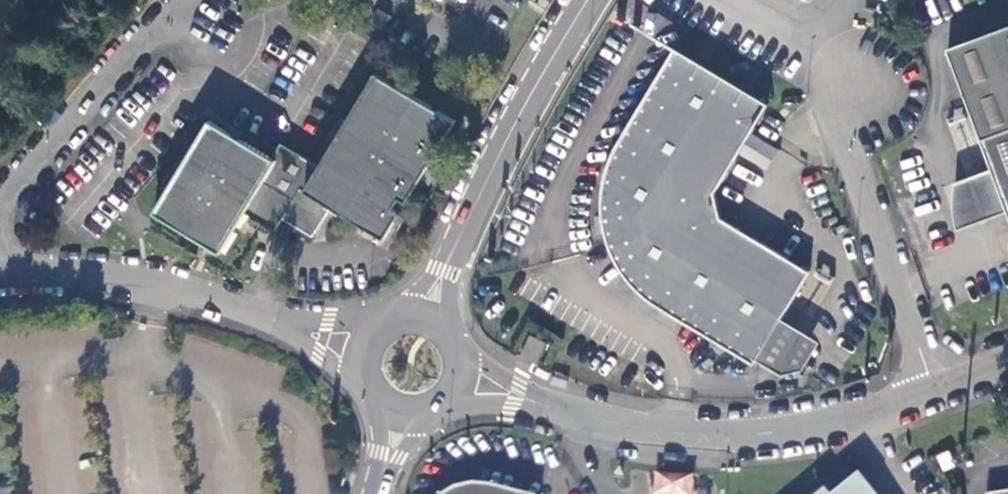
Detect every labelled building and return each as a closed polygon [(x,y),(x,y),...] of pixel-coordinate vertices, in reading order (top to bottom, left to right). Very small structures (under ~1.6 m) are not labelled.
[(946,51),(992,172),(1007,214),(1007,29),(946,51)] [(780,320),(809,272),(721,217),(715,197),(753,131),(768,106),(675,49),(615,150),(606,175),(601,200),(602,223),(605,239),(615,261),(628,283),(645,299),(668,313),(753,366),(755,361),(780,320)] [(456,123),(377,74),(319,168),(285,148),(276,162),(211,123),(156,214),(221,254),(235,232),(247,213),(257,220),(276,232),(283,220),(312,238),(333,209),(385,240),(400,214),(394,211),(401,201),(406,204),(456,123)] [(955,186),(954,204),(955,217),(958,234),(1007,214),(992,172),(955,186)] [(245,239),(257,220),(247,213),(235,232),(245,239)] [(780,320),(755,361),(781,377),(801,371),(818,343),(780,320)] [(951,452),(938,458),(945,472),(957,467),(951,452)] [(652,493),(654,493),(693,493),(695,472),(654,469),(652,493)] [(861,476),(838,493),(876,493),(861,476)]
